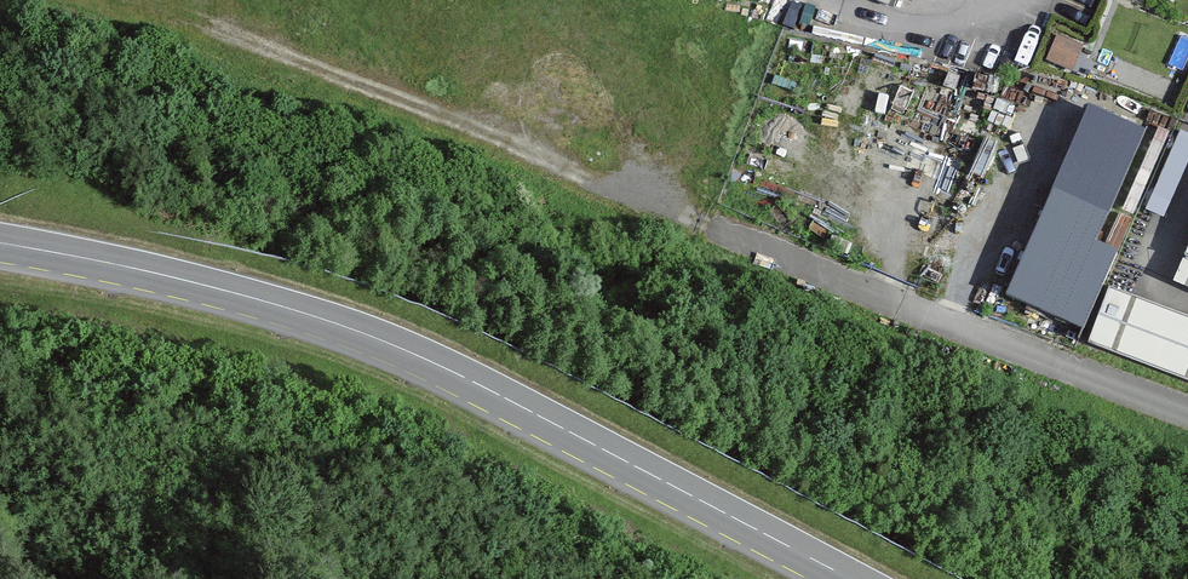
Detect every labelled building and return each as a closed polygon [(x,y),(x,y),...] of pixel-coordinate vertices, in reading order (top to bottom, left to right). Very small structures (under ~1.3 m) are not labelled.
[(1082,47),(1055,35),(1045,59),(1071,71),(1082,47)] [(1144,133),(1089,109),(1006,296),(1081,330),(1116,252),(1095,243),(1144,133)] [(1106,226),(1102,244),(1123,247),(1126,230),(1106,226)] [(1108,288),(1088,342),(1187,379),(1187,317),(1108,288)]
